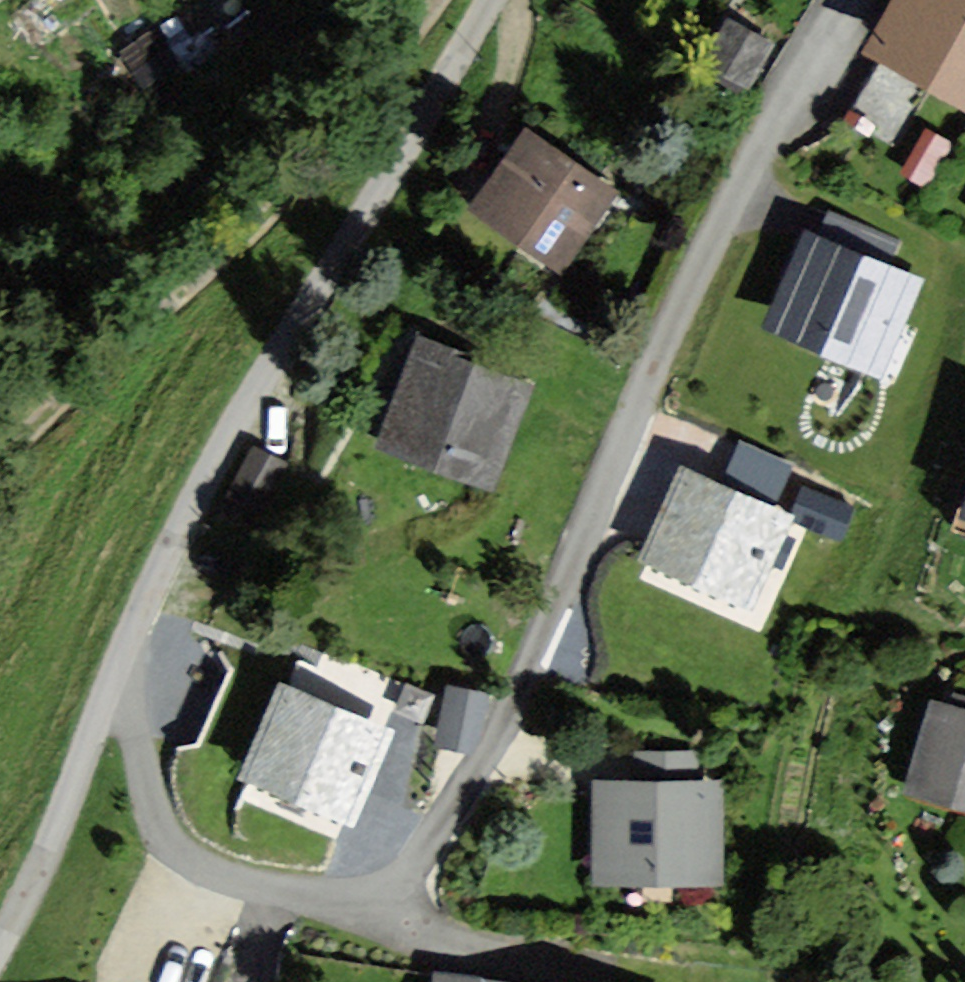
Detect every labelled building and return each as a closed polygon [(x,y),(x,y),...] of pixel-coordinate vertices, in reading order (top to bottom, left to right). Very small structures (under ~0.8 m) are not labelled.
[(869,45),(964,100),(964,0),(895,0),(869,45)] [(771,52),(719,21),(692,68),(744,99),(771,52)] [(613,194),(525,133),(471,209),(558,271),(613,194)] [(921,281),(808,234),(767,329),(881,377),(921,281)] [(528,381),(421,339),(379,443),(487,486),(528,381)] [(721,468),(773,491),(790,452),(738,430),(721,468)] [(259,514),(286,451),(250,435),(223,498),(259,514)] [(786,517),(682,471),(643,559),(748,604),(786,517)] [(303,639),(290,666),(358,698),(371,671),(303,639)] [(478,742),(489,681),(445,673),(434,734),(478,742)] [(388,727),(284,687),(248,781),(352,820),(388,727)] [(932,704),(906,788),(964,806),(964,714),(932,704)] [(718,787),(600,786),(600,881),(717,881),(718,787)]
